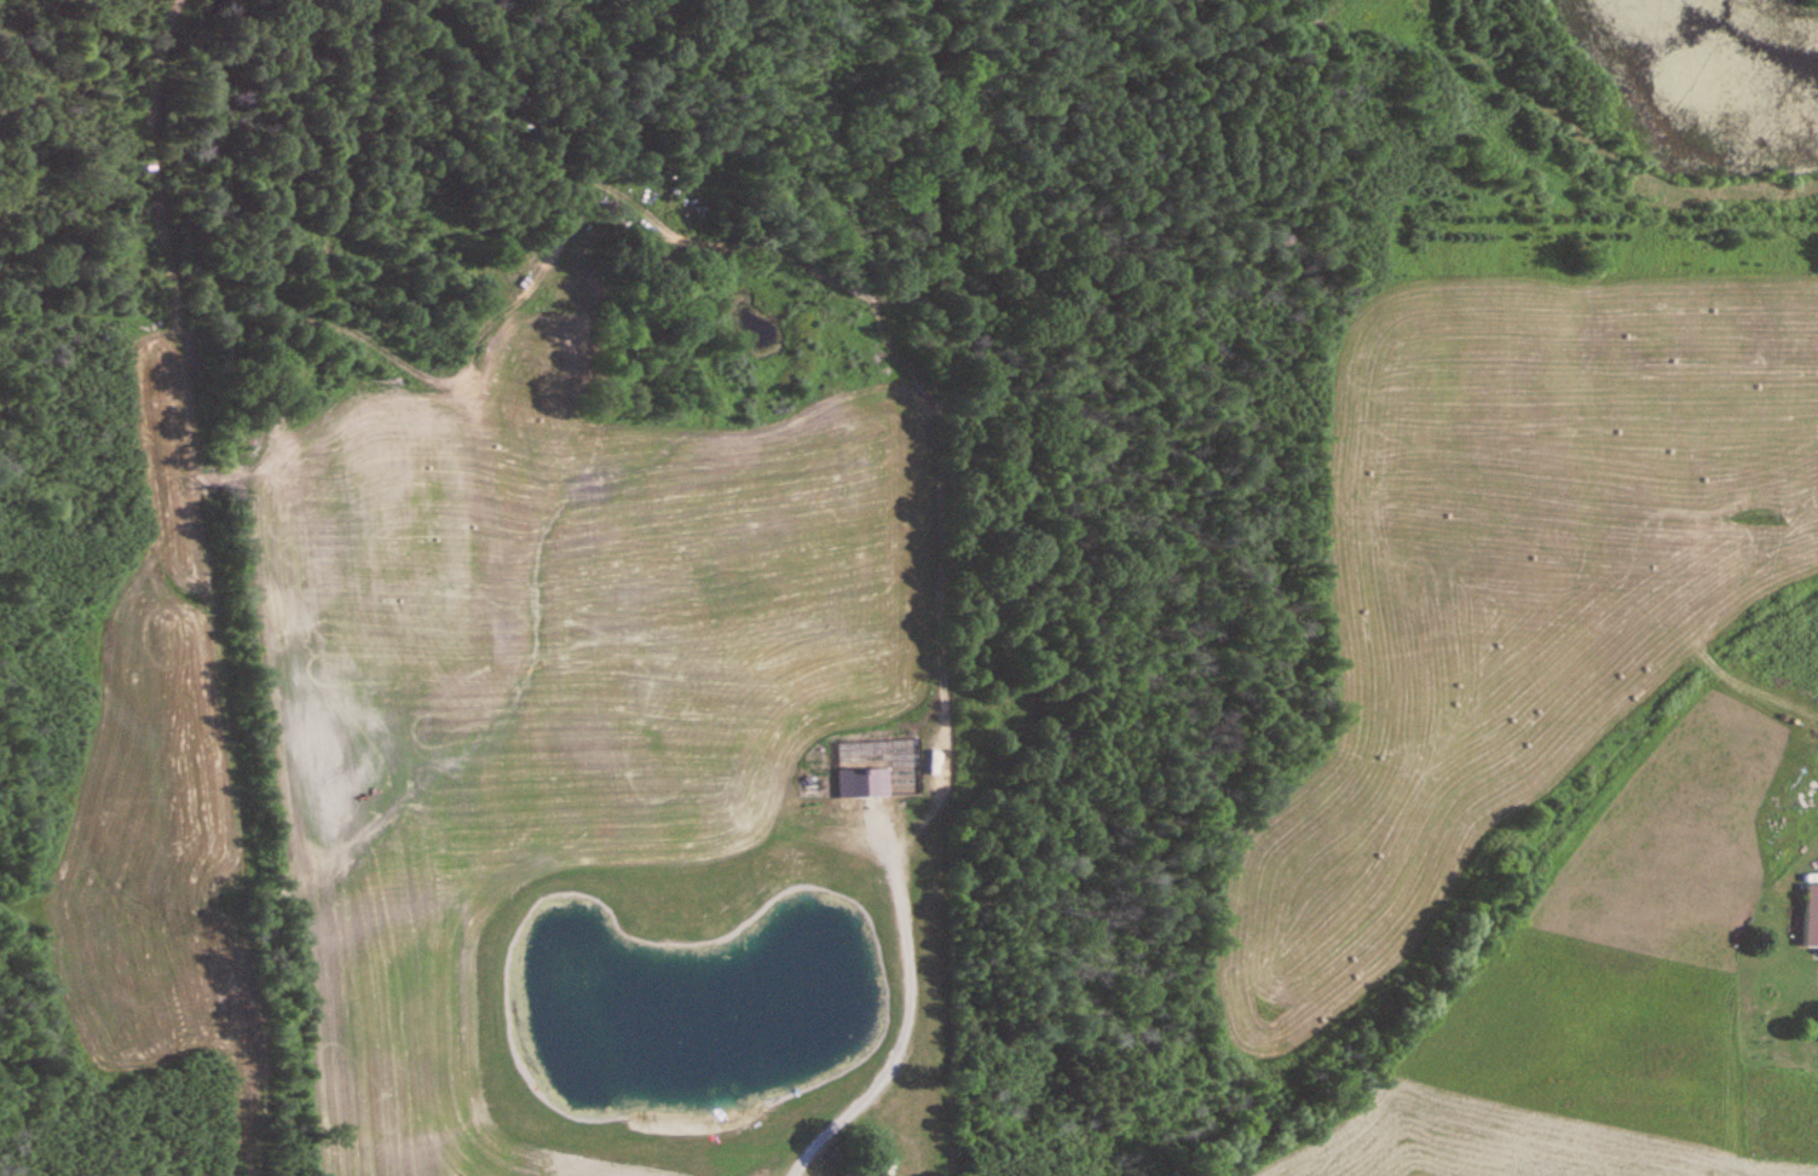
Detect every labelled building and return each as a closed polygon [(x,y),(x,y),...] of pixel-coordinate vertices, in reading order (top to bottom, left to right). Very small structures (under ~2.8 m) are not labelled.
[(889,769),(838,769),(838,798),(889,798),(889,769)] [(1804,883),(1802,947),(1817,948),(1817,884),(1804,883)]
